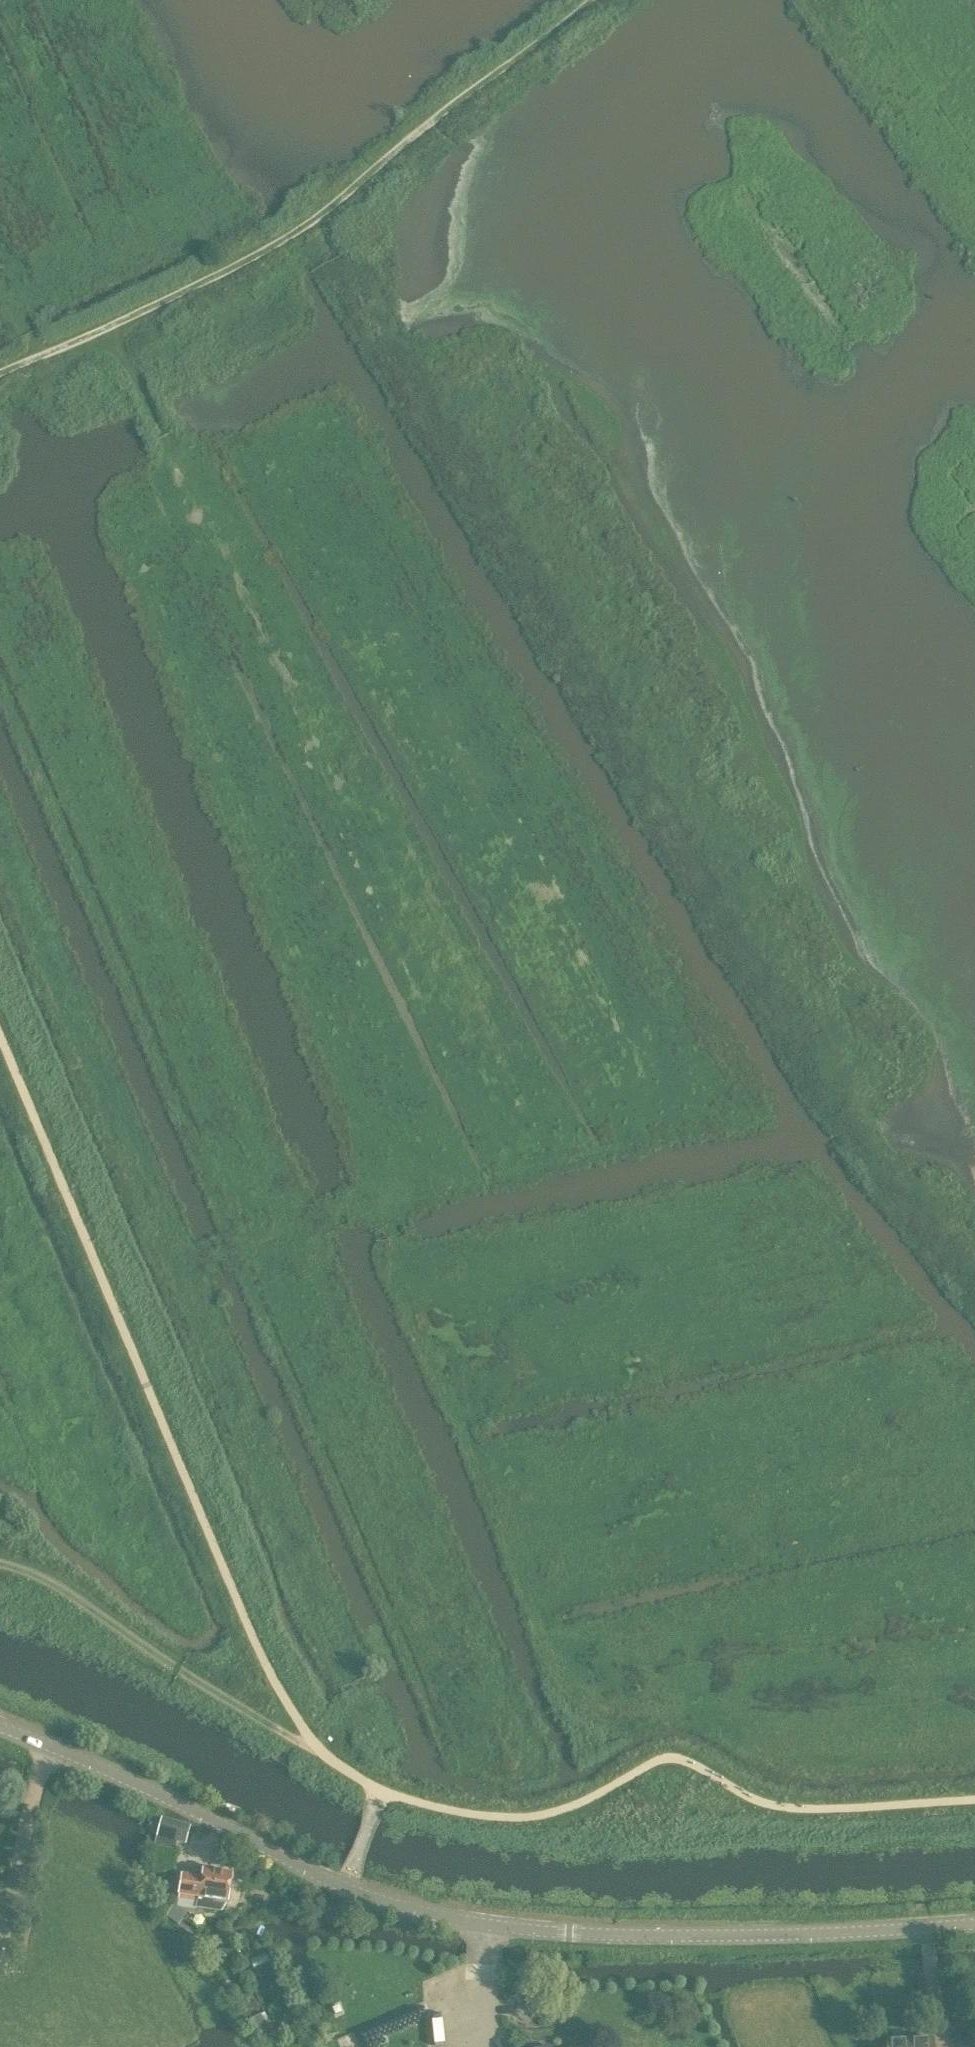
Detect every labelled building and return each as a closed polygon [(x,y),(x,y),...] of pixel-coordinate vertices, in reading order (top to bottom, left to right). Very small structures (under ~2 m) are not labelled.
[(161,1819),(154,1845),(178,1851),(180,1842),(187,1844),(192,1828),(165,1820),(161,1819)] [(174,1866),(150,1860),(152,1874),(172,1875),(174,1866)] [(181,1877),(178,1896),(180,1897),(197,1899),(196,1909),(197,1909),(220,1912),(228,1904),(232,1874),(205,1870),(204,1874),(196,1873),(195,1879),(183,1877),(181,1877)] [(236,1978),(239,1991),(255,1987),(252,1974),(236,1978)]
